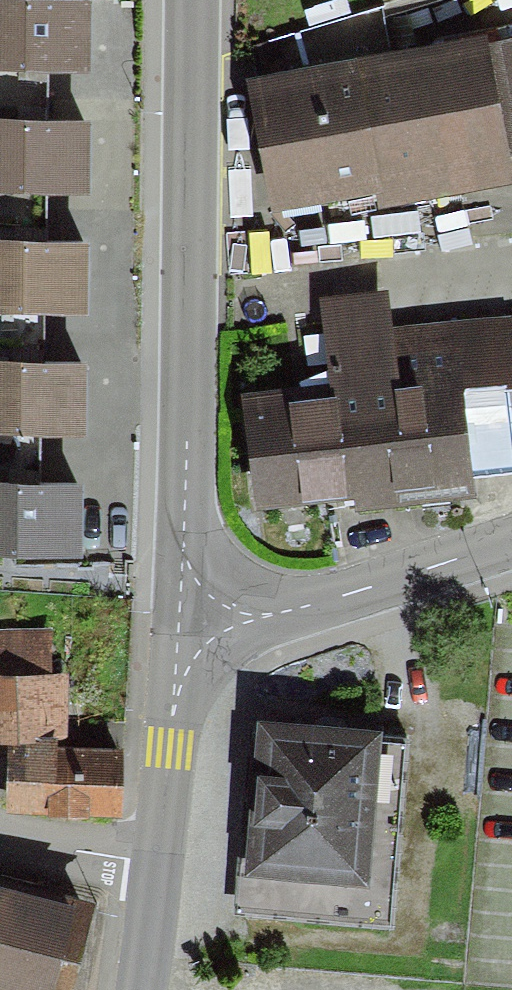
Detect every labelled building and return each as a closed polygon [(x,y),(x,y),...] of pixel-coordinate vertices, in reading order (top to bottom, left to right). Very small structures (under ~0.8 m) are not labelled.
[(91,76),(94,1),(77,0),(0,0),(0,72),(91,76)] [(248,79),(274,212),(376,192),(380,212),(511,186),(511,156),(511,155),(490,43),(488,32),(248,79)] [(490,43),(511,155),(511,39),(490,43)] [(0,121),(0,193),(90,193),(90,121),(0,121)] [(0,243),(0,314),(88,313),(87,242),(0,243)] [(244,396),(256,510),(355,498),(355,512),(475,498),(472,475),(511,471),(511,315),(510,315),(392,327),(387,291),(318,300),(329,386),(244,396)] [(84,439),(85,366),(0,365),(0,437),(84,439)] [(82,561),(85,484),(0,480),(0,558),(82,561)] [(122,750),(67,750),(67,677),(50,677),(50,631),(0,631),(0,746),(5,746),(4,815),(122,816),(122,750)] [(249,858),(238,857),(233,919),(394,930),(408,743),(382,742),(383,729),(259,720),(249,858)] [(0,879),(0,989),(71,989),(94,905),(0,879)]
